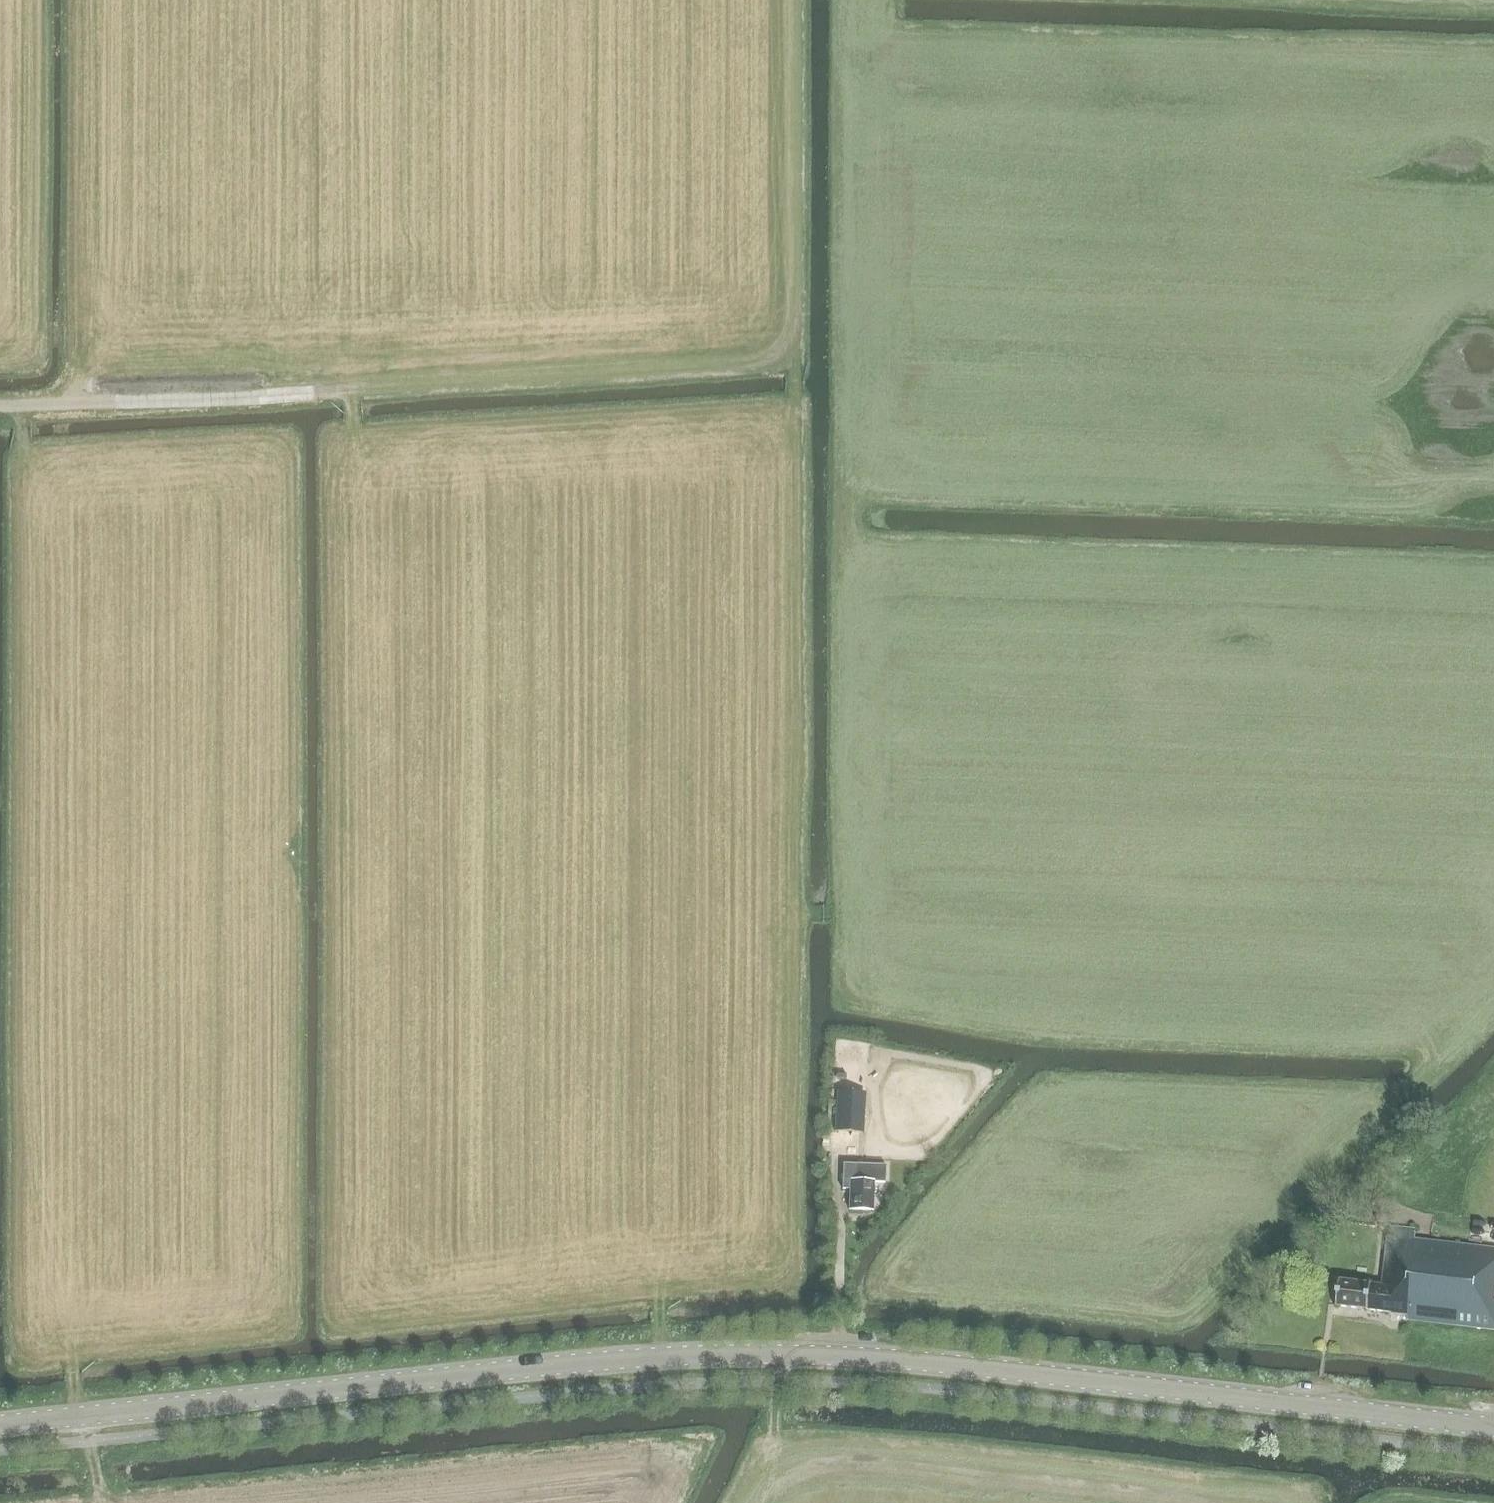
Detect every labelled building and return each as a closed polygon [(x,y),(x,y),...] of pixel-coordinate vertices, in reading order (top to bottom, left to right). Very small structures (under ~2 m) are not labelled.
[(837,1091),(834,1131),(864,1133),(866,1093),(837,1091)] [(885,1183),(886,1166),(843,1164),(842,1189),(850,1190),(849,1210),(873,1210),(874,1182),(885,1183)] [(1372,1192),(1362,1201),(1369,1208),(1378,1199),(1372,1192)] [(1336,1306),(1391,1313),(1391,1315),(1407,1317),(1407,1320),(1493,1330),(1493,1249),(1414,1240),(1416,1230),(1389,1227),(1382,1286),(1339,1280),(1336,1306)]
